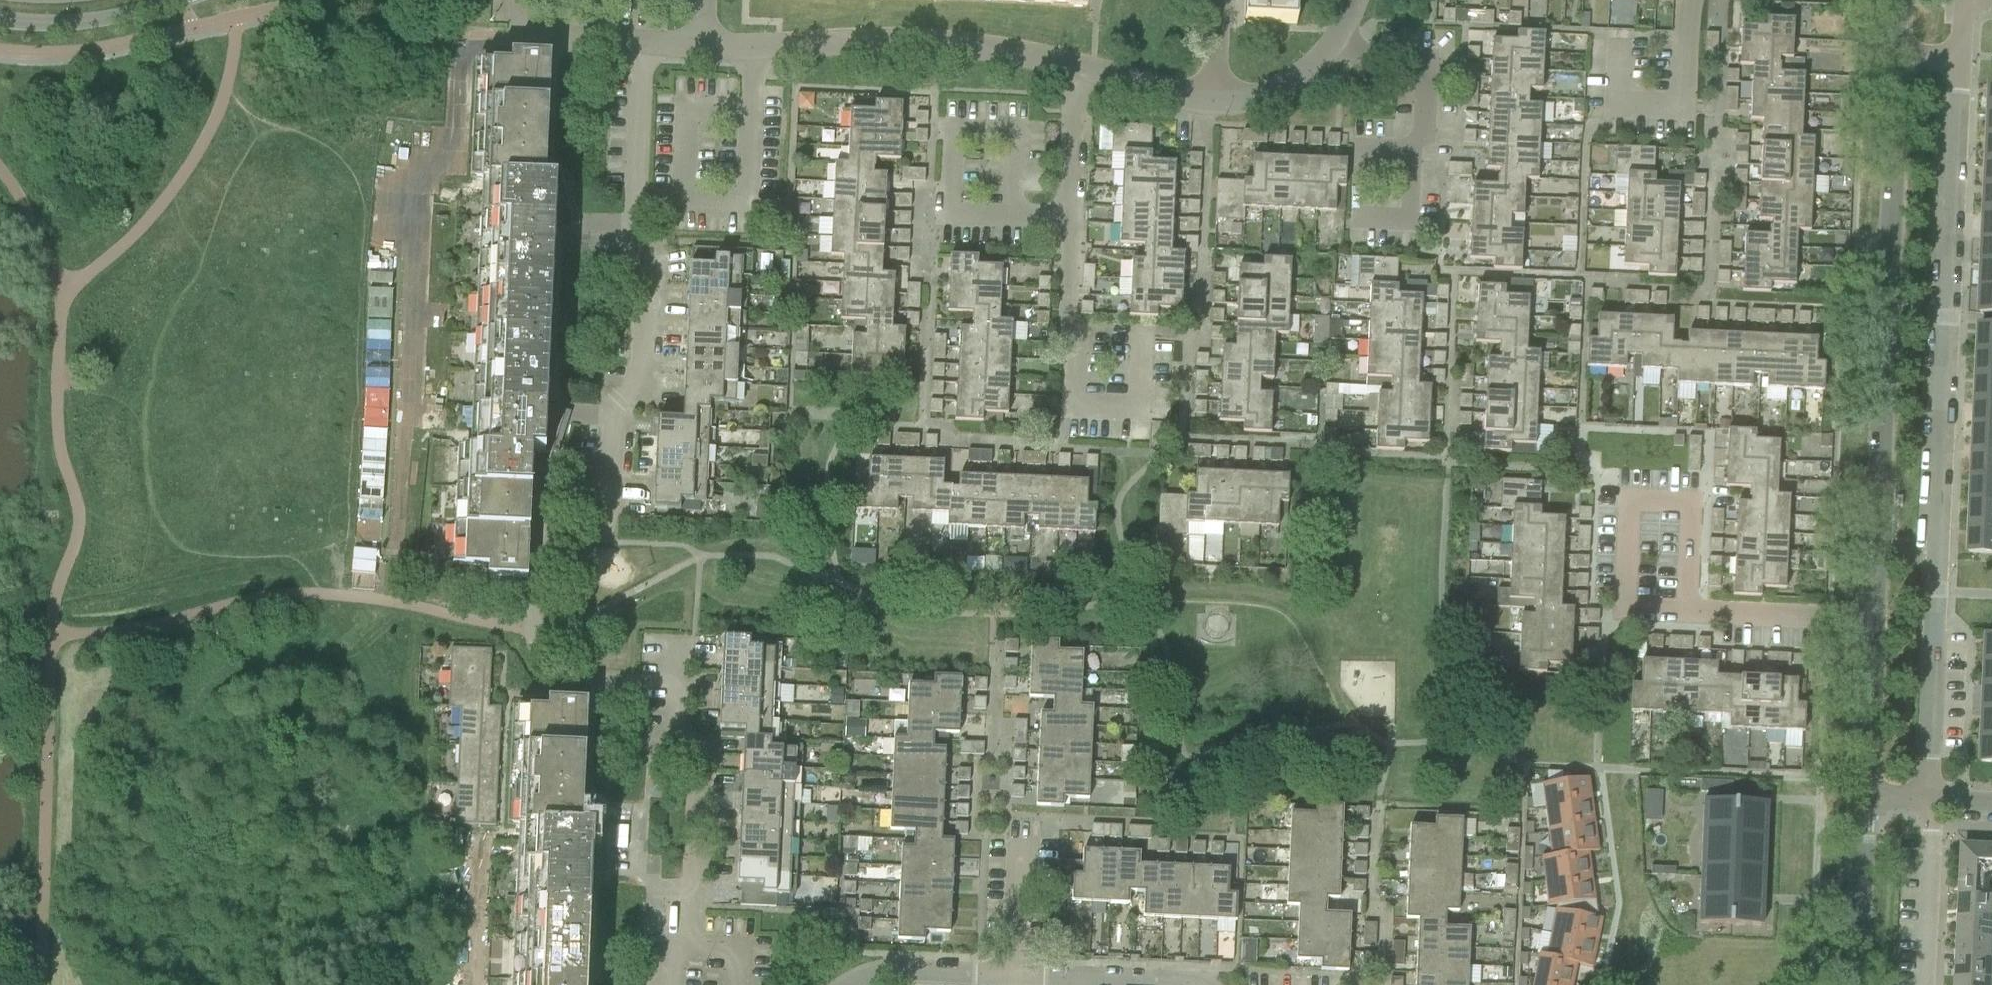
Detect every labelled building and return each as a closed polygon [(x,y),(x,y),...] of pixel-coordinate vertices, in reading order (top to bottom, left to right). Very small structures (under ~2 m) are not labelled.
[(1242,30),(1244,30),(1244,24),(1296,26),(1296,24),(1295,24),(1296,0),(1244,0),(1242,30)] [(1779,6),(1778,20),(1793,20),(1794,7),(1779,6)] [(1454,23),(1455,11),(1443,10),(1442,22),(1454,23)] [(1455,11),(1454,23),(1481,24),(1481,12),(1455,11)] [(1481,12),(1481,24),(1492,25),(1493,13),(1481,12)] [(1508,26),(1520,26),(1520,14),(1508,13),(1508,26)] [(1765,39),(1792,40),(1793,21),(1766,20),(1766,29),(1741,28),(1740,47),(1765,48),(1765,39)] [(1492,42),(1491,61),(1516,62),(1516,53),(1543,54),(1544,35),(1517,34),(1517,43),(1492,42)] [(1705,34),(1705,45),(1717,46),(1718,34),(1705,34)] [(1765,48),(1740,47),(1739,66),(1752,67),(1779,68),(1779,59),(1791,59),(1792,40),(1765,39),(1765,48)] [(1717,46),(1705,45),(1704,57),(1717,58),(1717,46)] [(1467,48),(1466,60),(1478,61),(1479,49),(1467,48)] [(1516,62),(1491,61),(1490,79),(1515,80),(1515,71),(1542,72),(1543,54),(1516,53),(1516,62)] [(557,183),(557,182),(545,182),(551,57),(511,55),(511,65),(475,63),(470,180),(482,181),(476,315),(551,318),(554,241),(555,241),(556,220),(572,216),(565,185),(570,185),(570,183),(564,183),(562,175),(560,175),(562,183),(557,183)] [(1466,66),(1465,78),(1478,78),(1478,66),(1466,66)] [(1779,68),(1752,67),(1751,84),(1778,85),(1778,91),(1803,92),(1804,76),(1779,75),(1779,68)] [(1515,80),(1490,79),(1489,96),(1528,98),(1528,90),(1542,91),(1542,72),(1515,71),(1515,80)] [(1738,71),(1726,71),(1725,83),(1737,83),(1738,71)] [(1465,95),(1477,96),(1477,84),(1465,84),(1465,95)] [(1778,85),(1751,84),(1750,101),(1777,102),(1777,111),(1802,112),(1803,92),(1778,91),(1778,85)] [(1724,100),(1737,101),(1737,89),(1725,89),(1724,100)] [(1477,96),(1465,95),(1464,107),(1476,108),(1477,96)] [(1489,96),(1488,114),(1513,115),(1513,125),(1540,126),(1541,107),(1528,106),(1528,98),(1489,96)] [(1843,97),(1843,107),(1851,107),(1852,97),(1843,97)] [(1737,101),(1724,100),(1724,112),(1736,113),(1737,101)] [(1573,101),(1573,113),(1581,114),(1582,101),(1573,101)] [(1777,102),(1750,101),(1750,120),(1762,121),(1762,129),(1801,131),(1802,112),(1777,111),(1777,102)] [(850,111),(849,130),(874,131),(874,123),(901,124),(902,105),(875,103),(875,112),(850,111)] [(927,125),(928,113),(915,113),(915,125),(927,125)] [(1464,113),(1463,125),(1476,126),(1476,114),(1464,113)] [(1513,115),(1488,114),(1488,132),(1512,133),(1512,143),(1539,144),(1540,126),(1513,125),(1513,115)] [(849,130),(848,148),(873,149),(873,141),(900,142),(901,124),(874,123),(874,131),(849,130)] [(1124,155),(1151,156),(1152,127),(1112,125),(1111,154),(1124,155)] [(1801,131),(1762,129),(1761,148),(1788,149),(1788,158),(1813,159),(1814,140),(1801,139),(1801,131)] [(914,131),(914,143),(926,143),(927,131),(914,131)] [(1254,144),(1255,131),(1243,131),(1242,143),(1254,144)] [(1267,132),(1255,131),(1254,144),(1266,144),(1267,132)] [(1463,131),(1462,143),(1475,144),(1475,132),(1463,131)] [(1285,145),(1285,133),(1273,132),(1273,144),(1285,145)] [(1488,132),(1487,149),(1512,150),(1511,160),(1538,161),(1539,144),(1512,143),(1512,133),(1488,132)] [(1303,146),(1303,133),(1291,133),(1291,145),(1303,146)] [(1321,147),(1321,134),(1309,134),(1309,146),(1321,147)] [(1339,148),(1339,135),(1327,135),(1327,147),(1339,148)] [(1736,135),(1735,147),(1747,148),(1748,136),(1736,135)] [(848,148),(847,165),(847,166),(874,167),(875,160),(899,161),(900,142),(873,141),(873,149),(848,148)] [(1627,177),(1654,178),(1655,149),(1616,147),(1614,175),(1627,175),(1627,177)] [(1788,149),(1761,148),(1760,166),(1787,167),(1787,175),(1812,176),(1813,159),(1788,158),(1788,149)] [(1512,150),(1487,149),(1486,170),(1498,170),(1498,179),(1524,180),(1537,181),(1538,161),(1511,160),(1512,150)] [(1735,153),(1734,165),(1747,166),(1747,153),(1735,153)] [(1189,166),(1201,166),(1201,154),(1189,154),(1189,166)] [(1151,156),(1124,155),(1123,171),(1148,173),(1147,182),(1174,183),(1175,164),(1150,163),(1151,156)] [(1252,182),(1244,182),(1243,209),(1244,209),(1262,210),(1263,185),(1271,185),(1272,158),(1254,157),(1252,182)] [(1263,185),(1262,210),(1280,210),(1281,186),(1289,186),(1290,159),(1272,158),(1271,185),(1263,185)] [(1281,186),(1280,210),(1298,211),(1299,187),(1307,187),(1308,160),(1290,159),(1289,186),(1281,186)] [(1299,187),(1298,211),(1316,212),(1318,187),(1325,188),(1326,161),(1308,160),(1307,187),(1299,187)] [(1346,162),(1326,161),(1325,188),(1318,187),(1316,212),(1334,213),(1335,188),(1344,189),(1346,162)] [(1841,161),(1841,178),(1852,179),(1852,162),(1841,161)] [(1459,176),(1459,164),(1448,164),(1447,176),(1459,176)] [(1471,165),(1459,164),(1459,176),(1471,177),(1471,165)] [(847,166),(847,165),(834,165),(833,184),(859,185),(858,193),(885,195),(886,176),(874,175),(874,167),(847,166)] [(1760,166),(1759,184),(1787,185),(1786,193),(1811,194),(1812,176),(1787,175),(1787,167),(1760,166)] [(913,182),(913,170),(901,169),(901,181),(913,182)] [(925,170),(913,170),(913,182),(924,182),(925,170)] [(1148,173),(1123,171),(1122,189),(1147,190),(1146,199),(1174,201),(1174,183),(1147,182),(1148,173)] [(1734,171),(1734,183),(1746,183),(1746,172),(1734,171)] [(1188,172),(1188,184),(1200,184),(1201,172),(1188,172)] [(1705,176),(1693,175),(1692,187),(1705,188),(1705,176)] [(1627,177),(1626,192),(1653,193),(1653,204),(1678,205),(1679,186),(1654,185),(1654,178),(1627,177)] [(1524,180),(1498,179),(1497,187),(1472,186),(1472,205),(1496,206),(1497,197),(1523,198),(1524,180)] [(1243,209),(1244,182),(1216,181),(1215,220),(1244,222),(1244,209),(1243,209)] [(833,184),(833,202),(858,203),(858,211),(884,212),(885,195),(858,193),(859,185),(833,184)] [(1200,184),(1188,184),(1187,196),(1200,196),(1200,184)] [(1787,185),(1759,184),(1759,202),(1786,203),(1785,212),(1810,213),(1811,194),(1786,193),(1787,185)] [(1122,189),(1121,207),(1146,208),(1146,218),(1173,219),(1174,201),(1146,199),(1147,190),(1122,189)] [(1733,189),(1733,201),(1745,201),(1746,189),(1733,189)] [(1653,193),(1626,192),(1626,210),(1653,211),(1652,222),(1677,223),(1678,205),(1653,204),(1653,193)] [(1692,206),(1704,206),(1704,195),(1692,194),(1692,206)] [(910,208),(911,196),(899,195),(898,207),(910,208)] [(1472,205),(1471,223),(1509,225),(1509,215),(1523,216),(1523,198),(1497,197),(1496,206),(1472,205)] [(1576,212),(1577,200),(1567,200),(1566,211),(1576,212)] [(1186,213),(1199,214),(1199,202),(1187,201),(1186,213)] [(1745,201),(1733,201),(1732,212),(1745,213),(1745,201)] [(833,202),(832,219),(857,220),(857,229),(883,230),(884,212),(858,211),(858,203),(833,202)] [(1786,203),(1759,202),(1758,221),(1770,221),(1770,230),(1797,231),(1810,232),(1810,213),(1785,212),(1786,203)] [(1704,206),(1692,206),(1691,218),(1703,218),(1704,206)] [(1146,208),(1121,207),(1120,225),(1145,226),(1145,236),(1172,237),(1173,219),(1146,218),(1146,208)] [(1653,211),(1626,210),(1625,230),(1652,231),(1651,240),(1676,241),(1677,223),(1652,222),(1653,211)] [(1983,237),(1991,237),(1991,212),(1985,212),(1983,237)] [(897,225),(910,226),(910,214),(898,213),(897,225)] [(857,220),(832,219),(831,237),(856,238),(856,247),(883,249),(883,230),(857,229),(857,220)] [(1198,232),(1198,220),(1186,219),(1185,231),(1198,232)] [(1509,225),(1471,223),(1470,240),(1495,241),(1494,250),(1521,252),(1522,233),(1508,232),(1509,225)] [(1690,236),(1703,236),(1703,224),(1691,224),(1690,236)] [(1145,226),(1120,225),(1119,245),(1144,246),(1144,253),(1171,254),(1172,237),(1145,236),(1145,226)] [(1576,238),(1576,227),(1565,227),(1564,238),(1576,238)] [(1652,231),(1625,230),(1624,246),(1651,248),(1651,258),(1676,259),(1676,241),(1651,240),(1652,231)] [(1797,231),(1770,230),(1769,237),(1744,236),(1743,255),(1770,256),(1771,247),(1796,248),(1797,231)] [(896,243),(909,244),(909,232),(897,231),(896,243)] [(856,238),(831,237),(830,257),(843,257),(843,264),(882,266),(883,249),(856,247),(856,238)] [(1185,249),(1196,250),(1197,250),(1198,238),(1185,237),(1185,249)] [(1982,262),(1991,262),(1991,237),(1983,237),(1982,262)] [(1495,241),(1470,240),(1469,260),(1494,261),(1494,270),(1521,271),(1521,252),(1494,250),(1495,241)] [(1702,254),(1702,242),(1690,242),(1689,254),(1702,254)] [(1718,242),(1718,254),(1730,255),(1731,243),(1718,242)] [(1651,248),(1624,246),(1623,267),(1648,268),(1648,277),(1675,278),(1676,259),(1651,258),(1651,248)] [(1770,256),(1743,255),(1743,273),(1770,274),(1770,265),(1795,266),(1796,248),(1771,247),(1770,256)] [(689,266),(689,283),(714,284),(715,276),(741,277),(751,277),(752,256),(742,256),(742,259),(715,258),(716,250),(692,248),(691,266),(689,266)] [(896,261),(908,262),(909,250),(896,249),(896,261)] [(797,253),(796,263),(807,264),(808,252),(797,252),(797,253)] [(1132,261),(1131,280),(1158,281),(1158,272),(1183,273),(1184,254),(1171,254),(1144,253),(1144,262),(1132,261)] [(1575,266),(1575,254),(1563,253),(1562,265),(1575,266)] [(1730,255),(1718,254),(1717,266),(1730,266),(1730,255)] [(974,287),(1001,288),(1002,268),(977,267),(977,258),(950,257),(949,275),(974,276),(974,287)] [(1370,286),(1397,287),(1398,260),(1359,258),(1357,286),(1370,287),(1370,286)] [(1290,261),(1264,260),(1263,269),(1238,268),(1237,287),(1263,288),(1263,277),(1289,278),(1290,261)] [(1688,271),(1701,272),(1701,260),(1689,260),(1688,271)] [(780,262),(779,280),(788,280),(789,262),(780,262)] [(1981,287),(1991,287),(1991,262),(1982,262),(1981,287)] [(882,266),(843,264),(842,283),(867,284),(866,294),(893,296),(894,276),(881,276),(882,266)] [(1770,274),(1743,273),(1742,292),(1769,293),(1769,284),(1794,285),(1795,266),(1770,265),(1770,274)] [(1082,278),(1094,278),(1094,266),(1082,266),(1082,278)] [(1717,271),(1716,284),(1729,284),(1729,272),(1717,271)] [(1158,281),(1131,280),(1130,297),(1157,298),(1157,291),(1182,292),(1183,273),(1158,272),(1158,281)] [(1213,274),(1212,286),(1224,287),(1225,275),(1213,274)] [(949,275),(948,293),(973,294),(973,305),(1000,306),(1001,288),(974,287),(974,276),(949,275)] [(714,284),(689,283),(688,301),(714,302),(714,295),(740,296),(741,277),(715,276),(714,284)] [(1263,288),(1237,287),(1237,305),(1262,306),(1262,295),(1288,296),(1289,278),(1263,277),(1263,288)] [(1050,290),(1050,278),(1038,278),(1037,290),(1050,290)] [(1094,278),(1082,278),(1081,289),(1093,290),(1094,278)] [(1477,287),(1476,306),(1501,307),(1501,317),(1528,318),(1529,299),(1522,298),(1523,292),(1531,292),(1532,280),(1504,279),(1503,288),(1477,287)] [(1397,287),(1397,296),(1422,297),(1422,298),(1426,298),(1427,286),(1427,283),(1406,282),(1406,288),(1397,287)] [(842,283),(841,301),(866,302),(865,312),(892,313),(893,296),(866,294),(867,284),(842,283)] [(907,296),(919,297),(920,285),(907,284),(907,296)] [(1370,286),(1370,287),(1369,304),(1396,305),(1396,315),(1421,316),(1422,298),(1422,297),(1397,296),(1397,287),(1370,286)] [(1448,299),(1448,287),(1436,286),(1435,298),(1448,299)] [(1981,287),(1980,313),(1991,314),(1991,287),(1981,287)] [(1590,290),(1590,302),(1602,303),(1602,291),(1590,290)] [(1157,298),(1130,297),(1129,317),(1156,318),(1157,309),(1181,311),(1182,292),(1157,291),(1157,298)] [(1212,292),(1211,304),(1224,305),(1224,293),(1212,292)] [(1636,304),(1636,292),(1624,292),(1624,304),(1636,304)] [(1648,293),(1636,292),(1636,304),(1648,305),(1648,293)] [(973,294),(948,293),(947,313),(972,314),(972,321),(999,322),(1000,306),(973,305),(973,294)] [(1665,306),(1666,293),(1654,293),(1653,305),(1665,306)] [(714,302),(688,301),(687,320),(713,321),(713,312),(739,313),(740,296),(714,295),(714,302)] [(1037,307),(1049,308),(1049,296),(1037,295),(1037,307)] [(1237,305),(1236,315),(1236,323),(1261,324),(1262,313),(1288,314),(1288,296),(1262,295),(1262,306),(1237,305)] [(919,297),(907,296),(906,308),(919,308),(919,297)] [(866,302),(841,301),(840,321),(853,321),(865,322),(865,329),(892,330),(892,313),(865,312),(866,302)] [(1080,315),(1092,315),(1093,303),(1080,303),(1080,315)] [(1369,304),(1369,322),(1395,323),(1395,333),(1420,334),(1421,316),(1396,315),(1396,305),(1369,304)] [(1434,317),(1447,318),(1447,306),(1435,305),(1434,317)] [(1476,306),(1476,324),(1501,325),(1500,335),(1527,336),(1528,318),(1501,317),(1501,307),(1476,306)] [(1581,320),(1581,309),(1569,308),(1568,320),(1581,320)] [(1708,321),(1709,308),(1697,308),(1696,320),(1708,321)] [(1727,309),(1715,308),(1714,321),(1726,321),(1727,309)] [(1745,310),(1733,309),(1732,322),(1744,322),(1745,310)] [(1223,323),(1223,314),(1223,311),(1211,310),(1210,322),(1223,323)] [(1762,323),(1762,311),(1750,310),(1750,323),(1762,323)] [(1762,311),(1762,323),(1773,323),(1774,311),(1762,311)] [(713,321),(687,320),(686,338),(712,339),(713,330),(738,331),(739,313),(713,312),(713,321)] [(1792,312),(1780,312),(1779,324),(1791,324),(1792,312)] [(1809,325),(1810,313),(1798,312),(1797,325),(1809,325)] [(1036,325),(1048,326),(1049,314),(1036,313),(1036,325)] [(1236,323),(1235,341),(1274,343),(1275,334),(1287,334),(1288,314),(1262,313),(1261,324),(1236,323)] [(906,326),(918,326),(918,314),(906,314),(906,326)] [(551,318),(476,315),(470,449),(458,448),(452,565),(488,567),(488,576),(527,578),(533,453),(545,454),(545,453),(550,453),(548,461),(549,461),(551,453),(557,454),(558,452),(553,452),(563,421),(547,416),(548,402),(547,402),(551,318)] [(1617,342),(1618,317),(1598,316),(1597,341),(1588,341),(1587,368),(1606,369),(1607,342),(1617,342)] [(1313,317),(1313,333),(1328,334),(1328,326),(1328,321),(1329,318),(1313,317)] [(1447,318),(1434,317),(1434,329),(1446,329),(1447,318)] [(1607,342),(1606,369),(1625,370),(1625,357),(1633,357),(1635,318),(1618,317),(1617,342),(1607,342)] [(1635,318),(1633,357),(1641,358),(1641,371),(1660,372),(1661,344),(1652,344),(1653,319),(1635,318)] [(1672,320),(1653,319),(1652,344),(1661,344),(1660,372),(1677,372),(1679,345),(1671,345),(1672,320)] [(853,321),(851,356),(878,357),(878,347),(904,348),(905,331),(892,330),(865,329),(865,322),(853,321)] [(999,322),(972,321),(971,330),(959,329),(958,348),(985,349),(985,340),(1011,341),(1012,323),(999,322)] [(1328,334),(1328,340),(1341,341),(1342,329),(1342,322),(1337,322),(1330,321),(1328,321),(1328,326),(1328,334)] [(1395,323),(1369,322),(1368,340),(1395,341),(1394,351),(1419,352),(1420,334),(1395,333),(1395,323)] [(1501,325),(1476,324),(1475,343),(1500,344),(1499,351),(1526,353),(1527,336),(1500,335),(1501,325)] [(1978,351),(1991,352),(1991,325),(1979,325),(1978,351)] [(1567,338),(1580,338),(1580,326),(1568,326),(1567,338)] [(796,327),(794,353),(807,354),(808,327),(796,327)] [(1223,329),(1210,328),(1210,340),(1222,341),(1223,329)] [(686,338),(685,355),(711,356),(712,348),(737,349),(738,331),(713,330),(712,339),(686,338)] [(1679,345),(1677,372),(1677,385),(1696,386),(1697,359),(1706,360),(1707,334),(1688,333),(1688,346),(1679,345)] [(1725,335),(1707,334),(1706,360),(1697,359),(1696,386),(1715,387),(1716,360),(1724,360),(1725,335)] [(932,347),(945,348),(945,336),(933,335),(932,347)] [(1433,347),(1445,347),(1446,335),(1434,335),(1433,347)] [(1743,336),(1725,335),(1724,360),(1716,360),(1715,387),(1732,388),(1734,361),(1742,361),(1743,336)] [(1761,337),(1743,336),(1742,361),(1734,361),(1732,388),(1751,388),(1751,375),(1759,376),(1761,337)] [(1779,338),(1761,337),(1759,376),(1767,376),(1767,389),(1785,390),(1787,363),(1778,363),(1779,338)] [(1797,338),(1779,338),(1778,363),(1787,363),(1785,390),(1805,391),(1806,364),(1796,363),(1797,338)] [(1816,339),(1797,338),(1796,363),(1806,364),(1805,391),(1823,392),(1824,365),(1815,364),(1816,339)] [(958,348),(957,366),(984,367),(984,358),(1010,359),(1011,341),(985,340),(985,349),(958,348)] [(1395,341),(1368,340),(1367,359),(1394,360),(1393,369),(1419,370),(1419,352),(1394,351),(1395,341)] [(1235,349),(1222,348),(1221,368),(1246,369),(1246,359),(1273,360),(1274,343),(1235,341),(1235,349)] [(1328,343),(1328,356),(1338,356),(1338,343),(1328,343)] [(1566,355),(1579,356),(1579,344),(1567,343),(1566,355)] [(878,357),(851,356),(850,375),(877,377),(878,368),(903,369),(904,348),(878,347),(878,357)] [(945,348),(932,347),(932,359),(944,359),(945,348)] [(685,355),(684,374),(710,375),(711,367),(737,368),(737,349),(712,348),(711,356),(685,355)] [(1487,360),(1486,379),(1513,380),(1513,370),(1538,371),(1539,353),(1526,353),(1499,351),(1499,360),(1487,360)] [(1978,351),(1977,376),(1991,377),(1991,352),(1978,351)] [(807,354),(794,353),(794,365),(806,366),(807,354)] [(1432,365),(1445,365),(1445,353),(1433,353),(1432,365)] [(1196,354),(1195,366),(1208,367),(1208,361),(1208,355),(1196,354)] [(957,366),(956,384),(983,385),(983,376),(1009,377),(1010,359),(984,358),(984,367),(957,366)] [(1246,369),(1221,368),(1220,385),(1259,387),(1259,378),(1272,379),(1273,360),(1246,359),(1246,369)] [(1394,360),(1367,359),(1366,378),(1390,379),(1390,386),(1418,387),(1419,370),(1393,369),(1394,360)] [(931,365),(931,377),(943,378),(944,365),(931,365)] [(1460,378),(1472,378),(1473,366),(1460,366),(1460,378)] [(684,374),(684,392),(709,393),(710,384),(736,385),(737,368),(711,367),(710,375),(684,374)] [(1513,380),(1486,379),(1485,396),(1512,398),(1512,389),(1537,390),(1538,371),(1513,370),(1513,380)] [(1431,383),(1444,383),(1444,371),(1432,371),(1431,383)] [(1195,372),(1194,384),(1207,384),(1207,373),(1195,372)] [(804,373),(793,373),(793,382),(803,383),(804,373)] [(956,384),(955,402),(982,403),(983,394),(1008,395),(1009,377),(983,376),(983,385),(956,384)] [(1991,402),(1991,377),(1977,376),(1976,401),(1991,402)] [(1472,378),(1460,378),(1459,389),(1472,390),(1472,378)] [(931,383),(930,395),(942,395),(943,383),(931,383)] [(709,393),(684,392),(683,411),(709,412),(726,412),(726,404),(735,405),(736,385),(710,384),(709,393)] [(1207,384),(1194,384),(1194,396),(1206,396),(1207,384)] [(1259,387),(1220,385),(1219,403),(1244,404),(1244,413),(1271,414),(1272,395),(1259,394),(1259,387)] [(1338,386),(1326,385),(1325,396),(1337,397),(1338,386)] [(1430,388),(1418,387),(1390,386),(1389,394),(1377,394),(1377,412),(1404,413),(1405,405),(1430,406),(1430,388)] [(1485,396),(1484,414),(1511,416),(1512,407),(1537,408),(1537,390),(1512,389),(1512,398),(1485,396)] [(982,403),(955,402),(954,421),(981,422),(982,413),(1007,415),(1008,395),(983,394),(982,403)] [(1471,396),(1459,395),(1459,407),(1471,408),(1471,396)] [(930,401),(929,413),(941,413),(942,401),(930,401)] [(1976,401),(1975,426),(1991,427),(1991,402),(1976,401)] [(1206,402),(1194,402),(1193,414),(1205,414),(1206,402)] [(1244,404),(1219,403),(1219,422),(1243,423),(1243,432),(1270,434),(1271,414),(1244,413),(1244,404)] [(1377,412),(1376,431),(1403,433),(1404,423),(1429,424),(1430,406),(1405,405),(1404,413),(1377,412)] [(1511,416),(1484,414),(1483,432),(1511,434),(1511,426),(1536,427),(1537,408),(1512,407),(1511,416)] [(657,418),(656,437),(682,437),(682,429),(709,431),(709,412),(683,411),(682,419),(657,418)] [(1324,422),(1336,423),(1336,411),(1324,411),(1324,422)] [(1471,414),(1458,413),(1458,425),(1470,426),(1471,414)] [(1664,419),(1663,428),(1675,429),(1676,420),(1664,419)] [(1719,421),(1718,430),(1728,430),(1728,421),(1719,421)] [(1403,433),(1376,431),(1376,450),(1402,452),(1403,443),(1428,444),(1429,424),(1404,423),(1403,433)] [(1511,434),(1483,432),(1482,452),(1510,453),(1510,444),(1535,445),(1536,427),(1511,426),(1511,434)] [(1974,451),(1991,452),(1991,427),(1975,426),(1974,451)] [(656,437),(656,455),(680,456),(681,447),(708,449),(709,431),(682,429),(682,437),(656,437)] [(1323,429),(1323,436),(1323,441),(1335,442),(1336,430),(1323,429)] [(1457,431),(1457,443),(1469,444),(1470,432),(1457,431)] [(1753,460),(1778,461),(1779,443),(1754,442),(1754,433),(1727,431),(1727,451),(1753,452),(1753,460)] [(889,434),(877,434),(877,446),(889,447),(889,434)] [(906,448),(907,435),(895,435),(895,447),(906,448)] [(907,435),(906,448),(918,448),(919,436),(907,435)] [(924,448),(936,449),(937,437),(925,436),(924,448)] [(1683,437),(1673,436),(1673,447),(1682,447),(1683,437)] [(1820,436),(1820,448),(1831,449),(1832,436),(1820,436)] [(1688,437),(1688,449),(1700,449),(1701,437),(1688,437)] [(1198,459),(1198,446),(1186,446),(1186,458),(1198,459)] [(1210,447),(1198,446),(1198,459),(1209,459),(1210,447)] [(680,456),(656,455),(655,473),(680,474),(680,465),(707,466),(708,449),(681,447),(680,456)] [(1228,460),(1228,448),(1216,447),(1216,459),(1228,460)] [(1246,461),(1246,448),(1234,448),(1234,460),(1246,461)] [(1264,462),(1264,449),(1252,449),(1252,461),(1264,462)] [(1282,462),(1282,450),(1270,449),(1270,462),(1282,462)] [(1700,449),(1688,449),(1687,460),(1700,461),(1700,449)] [(979,464),(979,451),(967,451),(967,463),(979,464)] [(991,452),(979,451),(979,464),(991,464),(991,452)] [(1753,452),(1727,451),(1726,469),(1753,470),(1752,478),(1777,479),(1778,461),(1753,460),(1753,452)] [(1974,451),(1972,476),(1991,477),(1991,452),(1974,451)] [(1008,465),(1009,453),(997,452),(996,464),(1008,465)] [(1033,466),(1033,454),(1021,453),(1021,466),(1033,466)] [(1045,454),(1033,454),(1033,466),(1045,467),(1045,454)] [(1070,455),(1058,455),(1057,467),(1069,468),(1070,455)] [(1085,468),(1097,469),(1097,457),(1085,456),(1085,468)] [(751,457),(751,468),(766,469),(767,458),(751,457)] [(887,485),(888,460),(869,459),(868,484),(859,484),(857,511),(877,512),(878,485),(887,485)] [(878,485),(877,512),(896,513),(897,500),(904,500),(906,461),(888,460),(887,485),(878,485)] [(1700,461),(1687,460),(1687,472),(1699,473),(1700,461)] [(906,461),(904,500),(912,501),(912,514),(931,515),(933,487),(922,487),(923,462),(906,461)] [(943,463),(923,462),(922,487),(933,487),(931,515),(949,516),(950,488),(942,488),(943,463)] [(680,474),(655,473),(654,492),(678,493),(679,484),(706,485),(707,466),(680,465),(680,474)] [(1753,470),(1726,469),(1725,487),(1750,489),(1749,496),(1776,497),(1777,479),(1752,478),(1753,470)] [(1195,497),(1185,497),(1184,523),(1187,523),(1205,524),(1206,497),(1214,498),(1215,473),(1196,472),(1195,497)] [(1233,474),(1215,473),(1214,498),(1206,497),(1205,524),(1223,525),(1224,498),(1232,498),(1233,474)] [(1251,475),(1233,474),(1232,498),(1224,498),(1223,525),(1241,525),(1242,499),(1250,499),(1251,475)] [(1269,475),(1251,475),(1250,499),(1242,499),(1241,525),(1259,526),(1260,500),(1268,500),(1269,475)] [(1288,476),(1269,475),(1268,500),(1260,500),(1259,526),(1277,526),(1278,504),(1287,504),(1288,476)] [(950,488),(949,516),(949,529),(967,530),(968,502),(977,502),(978,477),(959,476),(958,488),(950,488)] [(1971,501),(1991,502),(1991,477),(1972,476),(1971,501)] [(968,502),(967,530),(985,531),(986,503),(995,503),(996,478),(978,477),(977,502),(968,502)] [(986,503),(985,531),(1002,531),(1004,503),(1013,504),(1014,479),(996,478),(995,503),(986,503)] [(1032,480),(1014,479),(1013,504),(1004,503),(1002,531),(1022,532),(1023,519),(1030,519),(1032,480)] [(1050,480),(1032,480),(1030,519),(1039,520),(1038,533),(1058,534),(1059,506),(1049,505),(1050,480)] [(1069,481),(1050,480),(1049,505),(1059,506),(1058,534),(1075,535),(1076,507),(1067,506),(1069,481)] [(1473,480),(1472,490),(1483,491),(1483,480),(1473,480)] [(1512,510),(1540,511),(1541,482),(1501,480),(1500,509),(1512,510)] [(1087,482),(1069,481),(1067,506),(1076,507),(1075,535),(1094,536),(1095,507),(1086,507),(1087,482)] [(678,493),(654,492),(653,510),(680,511),(680,502),(705,503),(706,485),(679,484),(678,493)] [(1184,523),(1185,497),(1159,496),(1158,536),(1186,537),(1187,523),(1184,523)] [(1737,504),(1736,523),(1763,524),(1763,515),(1788,516),(1789,497),(1776,497),(1749,496),(1749,504),(1737,504)] [(1971,501),(1970,526),(1991,527),(1991,502),(1971,501)] [(1578,520),(1590,521),(1591,509),(1578,508),(1578,520)] [(1540,511),(1512,510),(1511,527),(1539,528),(1539,537),(1563,538),(1564,519),(1540,518),(1540,511)] [(1711,510),(1710,522),(1723,522),(1723,511),(1711,510)] [(1763,524),(1736,523),(1735,541),(1762,542),(1763,533),(1788,534),(1788,516),(1763,515),(1763,524)] [(1723,522),(1710,522),(1710,534),(1722,534),(1723,522)] [(1970,526),(1969,553),(1991,554),(1991,527),(1970,526)] [(1539,528),(1511,527),(1510,545),(1538,546),(1538,555),(1563,556),(1563,538),(1539,537),(1539,528)] [(1577,539),(1589,540),(1590,528),(1578,527),(1577,539)] [(1735,541),(1734,559),(1761,560),(1762,551),(1787,552),(1788,534),(1763,533),(1762,542),(1735,541)] [(1589,540),(1577,539),(1576,551),(1589,551),(1589,540)] [(1722,540),(1709,540),(1709,552),(1721,552),(1722,540)] [(1510,545),(1509,564),(1537,565),(1537,573),(1562,574),(1563,556),(1538,555),(1538,546),(1510,545)] [(853,551),(851,551),(850,565),(874,566),(875,552),(853,551)] [(1734,559),(1734,577),(1761,578),(1761,570),(1786,571),(1787,552),(1762,551),(1761,560),(1734,559)] [(1588,569),(1589,557),(1576,557),(1575,569),(1588,569)] [(1073,558),(1072,577),(1082,578),(1083,559),(1073,558)] [(1721,558),(1708,558),(1708,569),(1720,570),(1721,558)] [(1509,564),(1509,581),(1537,583),(1536,591),(1561,592),(1562,574),(1537,573),(1537,565),(1509,564)] [(1761,578),(1734,577),(1733,596),(1760,597),(1760,588),(1785,589),(1786,571),(1761,570),(1761,578)] [(1587,587),(1588,575),(1575,575),(1575,587),(1587,587)] [(1708,576),(1707,587),(1719,588),(1720,576),(1708,576)] [(1509,581),(1508,591),(1497,590),(1496,608),(1532,610),(1532,608),(1560,609),(1561,592),(1536,591),(1537,583),(1509,581)] [(1586,605),(1587,593),(1575,592),(1574,605),(1586,605)] [(1532,608),(1532,610),(1532,617),(1520,616),(1519,635),(1547,636),(1547,627),(1572,628),(1573,610),(1560,609),(1532,608)] [(1599,611),(1586,610),(1586,623),(1598,623),(1599,611)] [(1519,635),(1519,653),(1546,655),(1546,645),(1571,647),(1572,628),(1547,627),(1547,636),(1519,635)] [(1585,641),(1597,642),(1598,630),(1586,629),(1585,641)] [(1662,637),(1650,636),(1650,648),(1662,649),(1662,637)] [(1680,650),(1680,637),(1668,637),(1668,649),(1680,650)] [(1680,637),(1680,650),(1691,650),(1692,638),(1680,637)] [(723,638),(722,657),(749,658),(748,668),(774,669),(775,649),(750,648),(750,639),(723,638)] [(1709,651),(1710,642),(1710,639),(1698,638),(1697,650),(1709,651)] [(1005,641),(1005,642),(1004,653),(1017,654),(1017,642),(1005,641)] [(1055,670),(1081,672),(1082,655),(1057,654),(1058,644),(1031,642),(1030,661),(1055,662),(1055,670)] [(1546,655),(1519,653),(1519,672),(1545,674),(1545,665),(1570,666),(1571,647),(1546,645),(1546,655)] [(1584,659),(1597,660),(1597,648),(1585,647),(1584,659)] [(488,710),(488,709),(490,651),(451,649),(448,709),(460,710),(460,709),(488,710)] [(1742,665),(1743,652),(1731,652),(1730,664),(1742,665)] [(1761,653),(1749,652),(1748,665),(1760,665),(1761,653)] [(1778,666),(1778,654),(1767,653),(1766,666),(1778,666)] [(1778,654),(1778,666),(1790,667),(1790,654),(1778,654)] [(722,657),(721,675),(748,677),(748,686),(773,687),(774,669),(748,668),(749,658),(722,657)] [(1016,660),(1004,660),(1003,672),(1016,673),(1016,660)] [(1030,661),(1029,679),(1054,680),(1054,689),(1080,690),(1081,672),(1055,670),(1055,662),(1030,661)] [(1660,687),(1661,662),(1642,661),(1641,686),(1632,686),(1631,712),(1651,713),(1652,686),(1660,687)] [(1679,662),(1661,662),(1660,687),(1652,686),(1651,713),(1669,714),(1669,701),(1677,701),(1679,662)] [(1679,662),(1677,701),(1685,702),(1685,715),(1704,716),(1706,689),(1695,688),(1697,663),(1679,662)] [(1716,664),(1697,663),(1695,688),(1706,689),(1704,716),(1722,717),(1723,677),(1715,677),(1716,664)] [(1129,692),(1139,692),(1140,674),(1130,674),(1129,692)] [(748,677),(721,675),(721,693),(747,694),(746,705),(772,706),(773,687),(748,686),(748,677)] [(909,686),(908,705),(933,707),(934,696),(960,697),(961,679),(934,677),(934,687),(909,686)] [(1723,677),(1722,717),(1729,717),(1729,730),(1747,730),(1748,703),(1740,703),(1742,678),(1723,677)] [(1003,678),(1003,690),(1015,690),(1015,678),(1003,678)] [(1760,679),(1742,678),(1740,703),(1748,703),(1747,730),(1766,731),(1767,704),(1759,704),(1760,679)] [(986,692),(986,680),(974,679),(973,691),(986,692)] [(1054,680),(1029,679),(1028,698),(1053,698),(1053,707),(1080,708),(1080,690),(1054,689),(1054,680)] [(1777,680),(1760,679),(1759,704),(1767,704),(1766,731),(1784,732),(1786,705),(1776,705),(1777,680)] [(1796,681),(1777,680),(1776,705),(1786,705),(1784,732),(1803,733),(1804,706),(1795,706),(1796,681)] [(1985,686),(1984,711),(1991,711),(1991,686),(1985,686)] [(832,690),(831,706),(842,707),(843,690),(832,690)] [(721,693),(720,712),(746,713),(745,723),(785,725),(785,723),(771,722),(772,706),(746,705),(747,694),(721,693)] [(1129,693),(1129,702),(1131,702),(1138,702),(1138,693),(1129,693)] [(933,707),(908,705),(907,724),(932,725),(933,716),(959,717),(960,697),(934,696),(933,707)] [(985,710),(986,698),(973,698),(973,710),(985,710)] [(513,961),(588,964),(593,866),(609,862),(602,831),(606,831),(606,829),(600,829),(599,821),(597,822),(599,829),(594,829),(594,828),(582,828),(588,703),(548,701),(548,711),(512,709),(507,826),(519,827),(513,961)] [(858,719),(859,704),(846,704),(845,719),(858,719)] [(1040,715),(1039,733),(1066,735),(1066,726),(1091,727),(1092,709),(1080,709),(1080,708),(1053,707),(1053,715),(1040,715)] [(460,710),(459,748),(498,750),(500,709),(488,709),(488,710),(460,709),(460,710)] [(1984,711),(1983,736),(1991,736),(1991,711),(1984,711)] [(746,713),(720,712),(719,729),(720,729),(720,739),(744,740),(770,741),(770,740),(784,741),(785,725),(745,723),(746,713)] [(907,724),(906,740),(933,741),(948,742),(948,734),(958,734),(959,717),(933,716),(932,725),(907,724)] [(865,721),(846,720),(845,738),(864,739),(865,721)] [(1013,732),(1026,733),(1026,721),(1014,720),(1013,732)] [(1066,735),(1039,733),(1038,751),(1065,752),(1065,744),(1091,745),(1091,727),(1066,726),(1066,735)] [(1026,733),(1013,732),(1013,744),(1025,745),(1026,733)] [(1983,736),(1981,762),(1991,763),(1991,736),(1983,736)] [(744,740),(743,758),(769,759),(769,769),(794,770),(795,751),(770,750),(770,741),(744,740)] [(933,741),(906,740),(895,740),(894,759),(918,760),(918,767),(944,769),(945,750),(932,749),(933,741)] [(971,755),(972,743),(960,742),(959,755),(971,755)] [(972,743),(971,755),(983,756),(984,744),(972,743)] [(1038,751),(1037,769),(1064,770),(1065,762),(1090,763),(1091,745),(1065,744),(1065,752),(1038,751)] [(498,750),(459,748),(457,786),(496,788),(498,750)] [(1025,751),(1013,750),(1012,762),(1024,763),(1025,751)] [(769,759),(743,758),(742,776),(768,777),(768,787),(793,788),(794,770),(769,769),(769,759)] [(918,760),(894,759),(893,777),(917,778),(917,786),(944,787),(944,769),(918,767),(918,760)] [(1064,770),(1037,769),(1037,787),(1063,789),(1064,780),(1089,781),(1090,763),(1065,762),(1064,770)] [(1024,769),(1012,768),(1011,780),(1024,781),(1024,769)] [(969,782),(970,770),(957,769),(957,781),(969,782)] [(768,777),(742,776),(741,795),(768,796),(768,806),(793,807),(793,788),(768,787),(768,777)] [(893,777),(893,795),(917,796),(916,804),(943,805),(944,787),(917,786),(917,778),(893,777)] [(1589,778),(1541,785),(1544,809),(1592,803),(1589,778)] [(1063,789),(1037,787),(1036,806),(1063,807),(1063,798),(1088,800),(1089,781),(1064,780),(1063,789)] [(1732,782),(1724,782),(1723,794),(1732,794),(1732,782)] [(496,788),(457,786),(455,824),(495,826),(496,788)] [(1011,786),(1010,798),(1023,799),(1023,787),(1011,786)] [(968,800),(969,788),(956,787),(956,799),(968,800)] [(1647,790),(1646,819),(1664,820),(1665,791),(1647,790)] [(741,795),(740,813),(767,814),(767,823),(792,824),(793,807),(768,806),(768,796),(741,795)] [(893,795),(892,813),(916,814),(916,822),(942,823),(943,805),(916,804),(917,796),(893,795)] [(1526,799),(1525,811),(1534,811),(1534,799),(1526,799)] [(1762,927),(1767,803),(1703,801),(1698,924),(1762,927)] [(1592,803),(1544,809),(1548,833),(1595,827),(1592,803)] [(955,817),(967,818),(968,806),(956,805),(955,817)] [(1315,825),(1342,826),(1343,807),(1316,806),(1316,815),(1290,814),(1290,832),(1315,833),(1315,825)] [(1368,821),(1368,809),(1356,808),(1355,820),(1368,821)] [(740,813),(740,830),(767,832),(767,841),(791,842),(792,824),(767,823),(767,814),(740,813)] [(916,814),(892,813),(891,832),(916,833),(915,840),(941,841),(942,823),(916,822),(916,814)] [(1410,827),(1409,847),(1434,848),(1434,838),(1461,839),(1462,820),(1435,819),(1435,828),(1410,827)] [(967,836),(967,824),(955,823),(954,835),(967,836)] [(1525,823),(1524,835),(1533,835),(1533,823),(1525,823)] [(1103,838),(1103,825),(1091,825),(1091,837),(1103,838)] [(1315,833),(1290,832),(1289,851),(1314,852),(1314,843),(1341,844),(1342,826),(1315,825),(1315,833)] [(1121,826),(1109,826),(1109,838),(1121,839),(1121,826)] [(1139,840),(1139,827),(1127,827),(1127,839),(1139,840)] [(1151,828),(1139,827),(1139,840),(1150,840),(1151,828)] [(1367,840),(1368,828),(1355,827),(1355,839),(1367,840)] [(1595,827),(1548,833),(1551,856),(1551,857),(1588,852),(1589,853),(1598,852),(1595,827)] [(1506,829),(1506,841),(1518,842),(1519,830),(1506,829)] [(740,830),(739,848),(765,849),(765,859),(790,861),(791,842),(767,841),(767,832),(740,830)] [(857,839),(845,838),(844,849),(856,850),(857,839)] [(1434,848),(1409,847),(1408,865),(1433,866),(1434,856),(1460,857),(1461,839),(1434,838),(1434,848)] [(953,841),(941,841),(915,840),(915,850),(902,849),(901,867),(927,869),(927,860),(952,861),(953,841)] [(1168,854),(1169,841),(1157,840),(1156,853),(1168,854)] [(1186,854),(1187,842),(1174,841),(1174,854),(1186,854)] [(1518,842),(1506,841),(1505,853),(1518,853),(1518,842)] [(1204,855),(1205,842),(1193,842),(1192,854),(1204,855)] [(1222,856),(1223,843),(1211,843),(1210,856),(1222,856)] [(1314,852),(1289,851),(1288,868),(1313,869),(1314,861),(1340,862),(1341,844),(1314,843),(1314,852)] [(1366,858),(1367,846),(1354,845),(1354,857),(1366,858)] [(1968,851),(1988,873),(1991,870),(1991,845),(1973,845),(1973,846),(1968,851)] [(739,848),(738,867),(764,868),(764,878),(789,879),(790,861),(765,859),(765,849),(739,848)] [(1524,848),(1523,859),(1532,860),(1532,848),(1524,848)] [(1101,877),(1102,852),(1083,851),(1083,862),(1065,862),(1064,888),(1073,889),(1072,902),(1091,903),(1092,876),(1101,877)] [(1961,855),(1959,896),(1984,897),(1984,896),(1985,877),(1988,873),(1968,851),(1963,855),(1961,855)] [(1120,853),(1102,852),(1101,877),(1092,876),(1091,903),(1109,904),(1110,877),(1119,878),(1120,853)] [(1551,856),(1541,857),(1544,882),(1592,876),(1589,853),(1588,852),(1551,857),(1551,856)] [(1139,853),(1120,853),(1119,878),(1110,877),(1109,904),(1128,905),(1128,892),(1137,892),(1139,865),(1139,853)] [(1408,865),(1407,883),(1432,884),(1433,874),(1459,875),(1460,857),(1434,856),(1433,866),(1408,865)] [(1523,859),(1523,871),(1531,871),(1532,860),(1523,859)] [(927,869),(901,867),(900,886),(926,887),(926,878),(952,880),(952,861),(927,860),(927,869)] [(1288,868),(1287,887),(1312,888),(1313,879),(1339,880),(1340,862),(1314,861),(1313,869),(1288,868)] [(1353,875),(1365,875),(1366,863),(1354,863),(1353,875)] [(855,877),(856,866),(844,865),(843,876),(855,877)] [(1156,866),(1139,865),(1137,892),(1144,893),(1143,918),(1162,919),(1163,892),(1154,892),(1156,866)] [(1505,865),(1504,877),(1516,878),(1517,866),(1505,865)] [(1173,867),(1156,866),(1154,892),(1163,892),(1162,919),(1180,919),(1181,893),(1172,892),(1173,867)] [(764,868),(738,867),(737,884),(741,884),(740,906),(775,908),(776,895),(789,896),(789,879),(764,878),(764,868)] [(1192,868),(1173,867),(1172,892),(1181,893),(1180,919),(1198,920),(1200,894),(1191,893),(1192,868)] [(1675,868),(1651,867),(1650,875),(1675,876),(1675,868)] [(1210,869),(1192,868),(1191,893),(1200,894),(1198,920),(1216,921),(1217,894),(1208,894),(1210,869)] [(1228,870),(1210,869),(1208,894),(1217,894),(1216,921),(1235,922),(1236,895),(1227,895),(1228,870)] [(1407,883),(1406,900),(1432,901),(1432,892),(1458,893),(1459,875),(1433,874),(1432,884),(1407,883)] [(1592,876),(1544,882),(1547,907),(1556,906),(1556,905),(1578,902),(1580,916),(1597,919),(1597,918),(1592,876)] [(1516,878),(1504,877),(1503,889),(1516,889),(1516,878)] [(926,887),(900,886),(899,903),(925,904),(926,896),(951,897),(952,880),(926,878),(926,887)] [(1312,888),(1287,887),(1286,906),(1298,906),(1325,907),(1326,899),(1338,899),(1339,880),(1313,879),(1312,888)] [(1352,893),(1364,893),(1365,881),(1353,881),(1352,893)] [(854,883),(843,883),(843,894),(854,895),(854,883)] [(1522,884),(1522,896),(1530,896),(1530,884),(1522,884)] [(1432,901),(1406,900),(1406,919),(1418,919),(1445,920),(1445,913),(1457,914),(1458,893),(1432,892),(1432,901)] [(899,903),(898,921),(925,922),(925,914),(950,915),(951,897),(926,896),(925,904),(899,903)] [(1959,896),(1958,917),(1991,918),(1991,897),(1984,896),(1984,897),(1959,896)] [(844,910),(854,910),(855,901),(844,901),(844,910)] [(859,901),(858,913),(870,914),(871,902),(859,901)] [(1556,906),(1550,934),(1597,944),(1602,919),(1597,918),(1597,919),(1580,916),(1578,902),(1556,905),(1556,906)] [(1298,906),(1298,923),(1323,924),(1322,934),(1349,935),(1350,916),(1325,915),(1325,907),(1298,906)] [(1521,909),(1520,920),(1529,921),(1529,909),(1521,909)] [(1502,911),(1502,923),(1514,923),(1515,911),(1502,911)] [(925,922),(898,921),(897,940),(924,941),(924,932),(949,933),(950,915),(925,914),(925,922)] [(1957,937),(1991,938),(1991,918),(1958,917),(1957,937)] [(858,919),(857,931),(870,932),(870,920),(858,919)] [(1445,920),(1418,919),(1417,937),(1444,938),(1444,948),(1468,949),(1469,930),(1444,929),(1445,920)] [(1323,924),(1298,923),(1297,942),(1322,943),(1322,952),(1348,953),(1349,935),(1322,934),(1323,924)] [(1514,923),(1502,923),(1501,934),(1514,935),(1514,923)] [(1363,924),(1363,936),(1375,936),(1376,924),(1363,924)] [(1520,930),(1519,941),(1528,941),(1528,930),(1520,930)] [(1545,957),(1545,958),(1577,964),(1577,965),(1592,968),(1597,944),(1550,934),(1545,957)] [(1375,936),(1363,936),(1362,947),(1375,948),(1375,936)] [(1417,937),(1416,955),(1443,957),(1443,966),(1468,967),(1468,949),(1444,948),(1444,938),(1417,937)] [(1957,957),(1991,959),(1991,939),(1991,938),(1957,937),(1957,957)] [(1241,941),(1240,963),(1251,963),(1255,959),(1256,941),(1241,941)] [(1322,943),(1297,942),(1296,960),(1321,961),(1321,970),(1347,972),(1348,953),(1322,952),(1322,943)] [(1391,954),(1403,955),(1404,943),(1392,943),(1391,954)] [(1374,966),(1375,954),(1362,953),(1362,965),(1374,966)] [(1403,955),(1391,954),(1390,966),(1403,967),(1403,955)] [(1519,954),(1518,965),(1527,966),(1527,954),(1519,954)] [(1443,957),(1416,955),(1415,973),(1442,974),(1442,984),(1467,984),(1468,967),(1443,966),(1443,957)] [(1533,980),(1559,984),(1573,984),(1577,965),(1577,964),(1545,958),(1545,957),(1538,955),(1533,980)] [(1956,978),(1991,979),(1991,960),(1991,959),(1957,957),(1956,978)] [(513,961),(512,984),(587,984),(588,964),(513,961)] [(1415,973),(1415,984),(1467,984),(1442,984),(1442,974),(1415,973)]
